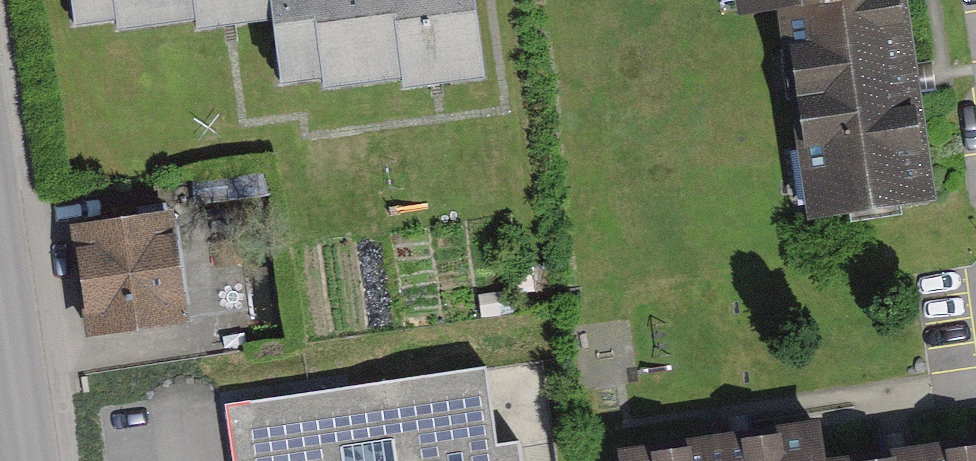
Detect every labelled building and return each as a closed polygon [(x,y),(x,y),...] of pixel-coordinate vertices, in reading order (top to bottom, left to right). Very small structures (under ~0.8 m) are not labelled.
[(77,36),(116,31),(117,43),(193,34),(194,46),(274,37),(270,0),(73,0),(77,36)] [(274,37),(281,99),(324,94),(325,102),(405,92),(406,103),(486,93),(475,0),(270,0),(274,37)] [(738,30),(782,24),(868,11),(867,0),(734,0),(738,30)] [(907,5),(868,11),(782,24),(813,233),(939,214),(918,78),(907,5)] [(173,222),(71,236),(86,345),(188,332),(173,222)] [(226,413),(233,460),(522,460),(521,452),(498,456),(487,377),(226,413)] [(616,457),(616,460),(821,460),(816,429),(727,441),(616,457)] [(884,460),(975,460),(975,447),(899,459),(884,460)]
